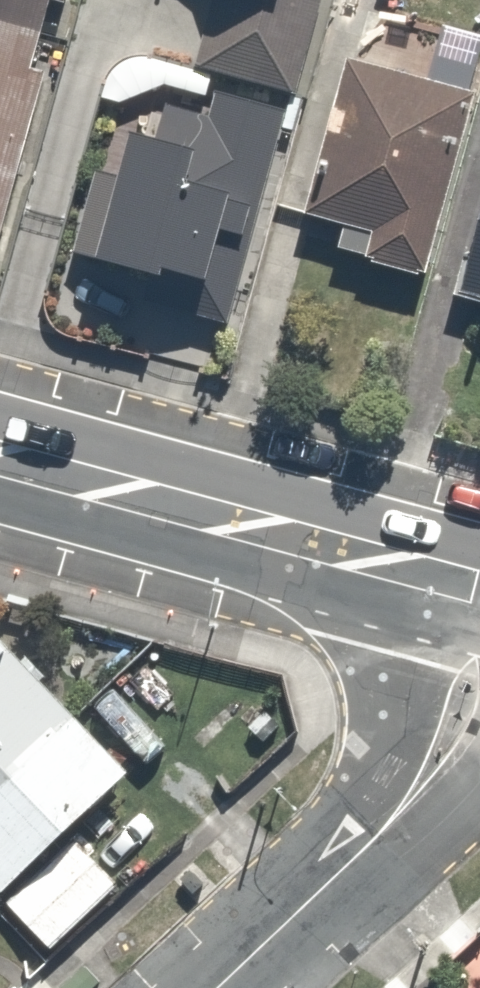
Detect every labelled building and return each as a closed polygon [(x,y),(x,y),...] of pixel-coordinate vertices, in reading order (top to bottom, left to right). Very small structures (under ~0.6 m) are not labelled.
[(11,272),(58,78),(43,75),(58,12),(71,15),(74,0),(0,0),(0,269),(11,272)] [(199,74),(298,104),(330,0),(221,0),(199,74)] [(345,62),(311,239),(449,266),(479,105),(479,88),(345,62)] [(135,142),(100,277),(240,313),(291,113),(224,96),(218,118),(173,107),(162,149),(135,142)] [(454,302),(479,310),(479,213),(454,302)] [(22,892),(10,904),(61,953),(132,879),(88,836),(148,772),(0,630),(0,870),(22,892)] [(430,976),(441,987),(479,987),(479,934),(430,976)]
